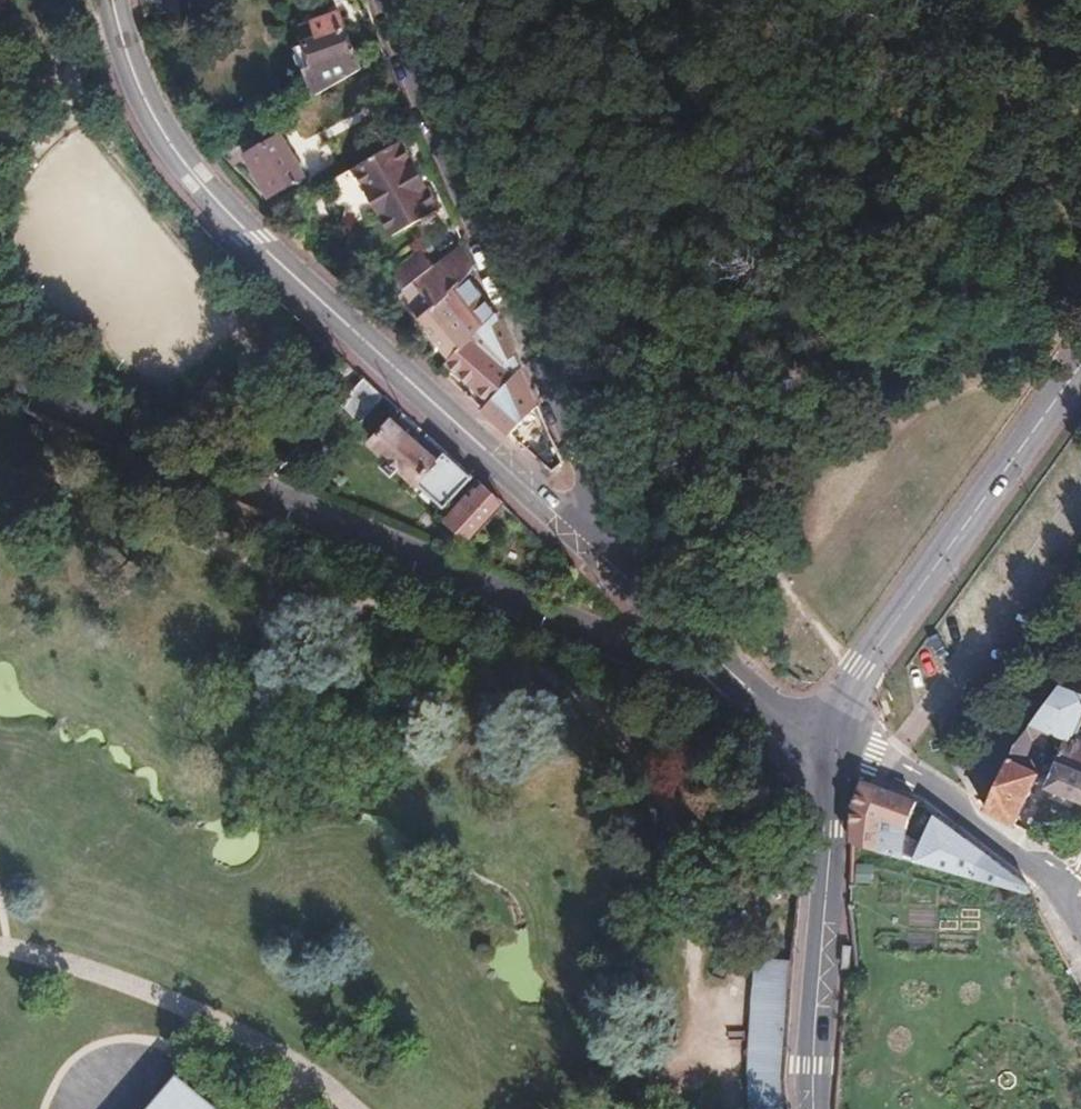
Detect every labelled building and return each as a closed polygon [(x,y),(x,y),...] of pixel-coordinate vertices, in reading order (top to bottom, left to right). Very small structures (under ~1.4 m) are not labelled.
[(169,14),(194,13),(192,0),(166,0),(169,14)] [(314,99),(358,73),(339,17),(300,31),(305,45),(312,68),(304,71),(314,99)] [(312,68),(305,45),(297,49),(304,71),(312,68)] [(282,138),(246,159),(270,199),(305,178),(282,138)] [(422,181),(416,170),(400,143),(343,175),(338,178),(344,185),(348,187),(356,187),(363,185),(392,235),(438,208),(422,181)] [(432,174),(427,163),(416,170),(422,181),(432,174)] [(309,195),(338,178),(343,175),(340,169),(306,189),(309,195)] [(470,340),(495,316),(493,311),(465,279),(473,267),(463,244),(432,270),(411,286),(431,310),(438,305),(470,340)] [(411,286),(432,270),(419,255),(389,279),(401,294),(411,286)] [(450,360),(470,340),(438,305),(431,310),(411,286),(401,294),(393,301),(450,360)] [(479,411),(511,441),(517,435),(513,430),(535,407),(495,316),(470,340),(450,360),(446,364),(487,402),(479,411)] [(380,397),(359,379),(336,405),(357,423),(380,397)] [(471,479),(444,455),(436,464),(392,425),(374,444),(389,459),(385,463),(389,467),(387,469),(393,474),(395,472),(400,476),(404,471),(444,508),(471,479)] [(499,505),(476,484),(457,504),(464,510),(454,521),(471,537),(499,505)] [(1014,827),(1038,773),(1036,772),(1046,749),(1042,747),(1048,731),(1065,738),(1046,786),(1080,802),(1080,741),(1072,737),(1080,717),(1080,691),(1059,682),(1018,737),(984,810),(1014,827)] [(850,841),(902,856),(903,855),(915,858),(916,861),(923,841),(904,836),(905,826),(915,803),(861,782),(852,806),(850,841)] [(923,841),(916,861),(971,878),(975,877),(1029,892),(1024,883),(934,817),(923,841)] [(749,1108),(781,1108),(785,963),(753,962),(749,1108)] [(150,1108),(229,1108),(230,1108),(181,1070),(150,1108)]
